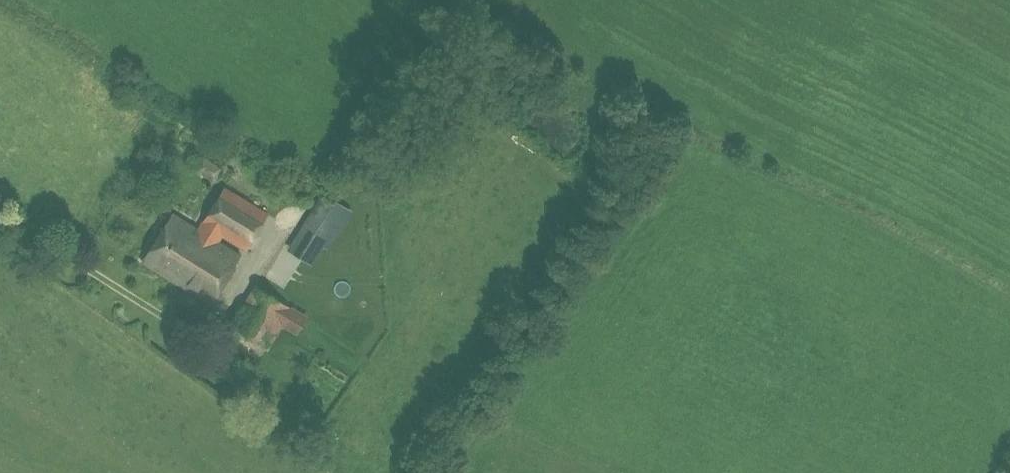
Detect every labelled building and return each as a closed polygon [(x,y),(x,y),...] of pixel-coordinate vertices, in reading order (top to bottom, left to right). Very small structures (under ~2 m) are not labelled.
[(142,259),(210,303),(241,255),(219,241),(223,234),(245,249),(268,213),(226,186),(199,228),(173,211),(142,259)] [(258,288),(237,323),(272,344),(292,309),(258,288)]
